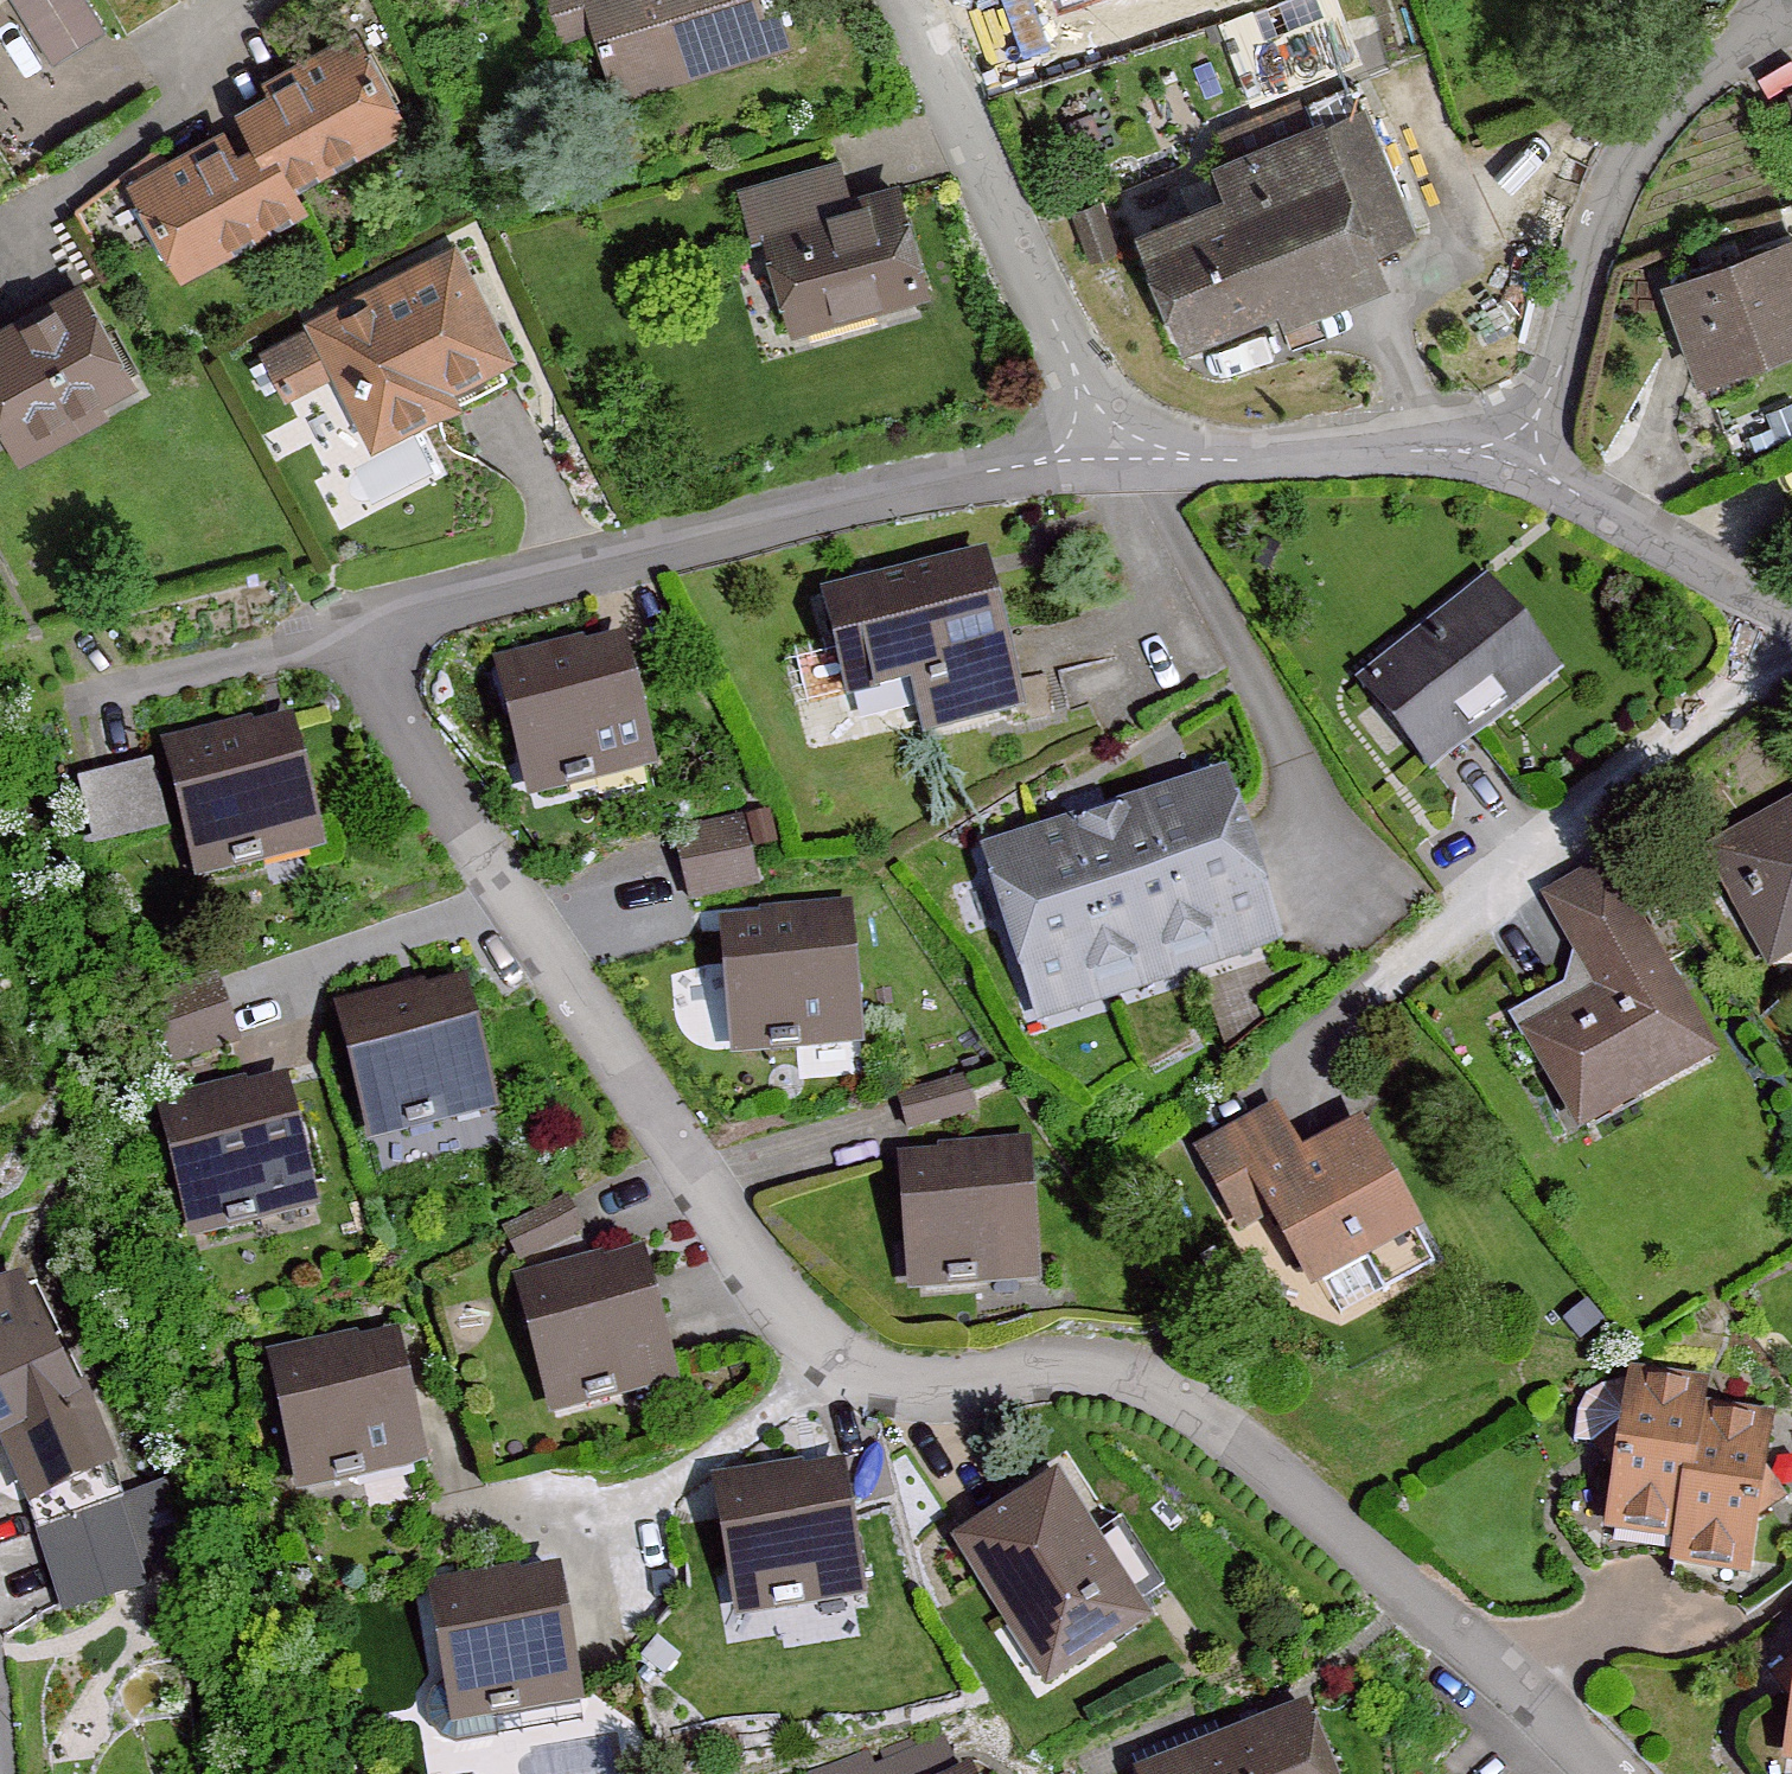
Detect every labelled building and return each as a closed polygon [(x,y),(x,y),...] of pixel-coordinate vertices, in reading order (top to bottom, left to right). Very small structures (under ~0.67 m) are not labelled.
[(813,46),(800,0),(543,0),(557,49),(592,39),(610,103),(813,46)] [(9,17),(0,3),(0,23),(9,17)] [(286,197),(407,130),(358,41),(237,108),(245,121),(130,184),(181,276),(295,213),(286,197)] [(1367,110),(1112,224),(1189,396),(1444,282),(1367,110)] [(774,346),(933,305),(895,160),(736,201),(774,346)] [(1666,292),(1704,399),(1791,368),(1791,248),(1666,292)] [(371,455),(519,380),(454,251),(305,326),(371,455)] [(149,403),(86,295),(0,345),(0,442),(21,478),(149,403)] [(1022,717),(988,563),(820,600),(842,702),(916,686),(927,737),(1022,717)] [(1434,781),(1558,679),(1472,575),(1348,677),(1434,781)] [(532,799),(656,774),(627,636),(503,661),(532,799)] [(199,888),(330,860),(298,715),(168,744),(199,888)] [(1038,1029),(1286,959),(1234,781),(987,852),(1038,1029)] [(1791,960),(1791,806),(1707,854),(1772,971),(1791,960)] [(1577,1138),(1713,1062),(1606,871),(1544,906),(1592,990),(1517,1032),(1577,1138)] [(733,1049),(867,1046),(865,914),(731,917),(733,1049)] [(374,1143),(498,1116),(467,978),(343,1004),(374,1143)] [(191,1246),(325,1216),(294,1079),(160,1109),(191,1246)] [(1318,1306),(1427,1247),(1362,1130),(1306,1161),(1277,1110),(1194,1155),(1223,1207),(1254,1190),(1318,1306)] [(911,1293),(1040,1291),(1039,1147),(910,1148),(911,1293)] [(561,1416),(682,1386),(647,1249),(527,1279),(561,1416)] [(22,1273),(0,1283),(0,1442),(29,1506),(111,1469),(22,1273)] [(298,1495),(427,1470),(400,1332),(271,1358),(298,1495)] [(1774,1608),(1791,1463),(1791,1437),(1716,1427),(1720,1397),(1644,1388),(1623,1558),(1698,1567),(1695,1598),(1774,1608)] [(736,1619),(873,1597),(853,1465),(715,1487),(736,1619)] [(1052,1687),(1157,1619),(1059,1469),(954,1537),(1052,1687)] [(588,1713),(559,1560),(427,1584),(456,1737),(588,1713)] [(1307,1708),(1255,1729),(1224,1741),(1180,1759),(1142,1773),(1334,1773),(1307,1708)] [(1139,1773),(1142,1773),(1224,1741),(1217,1725),(1133,1756),(1139,1773)] [(802,1773),(955,1773),(958,1773),(943,1736),(875,1763),(869,1748),(802,1773)]
